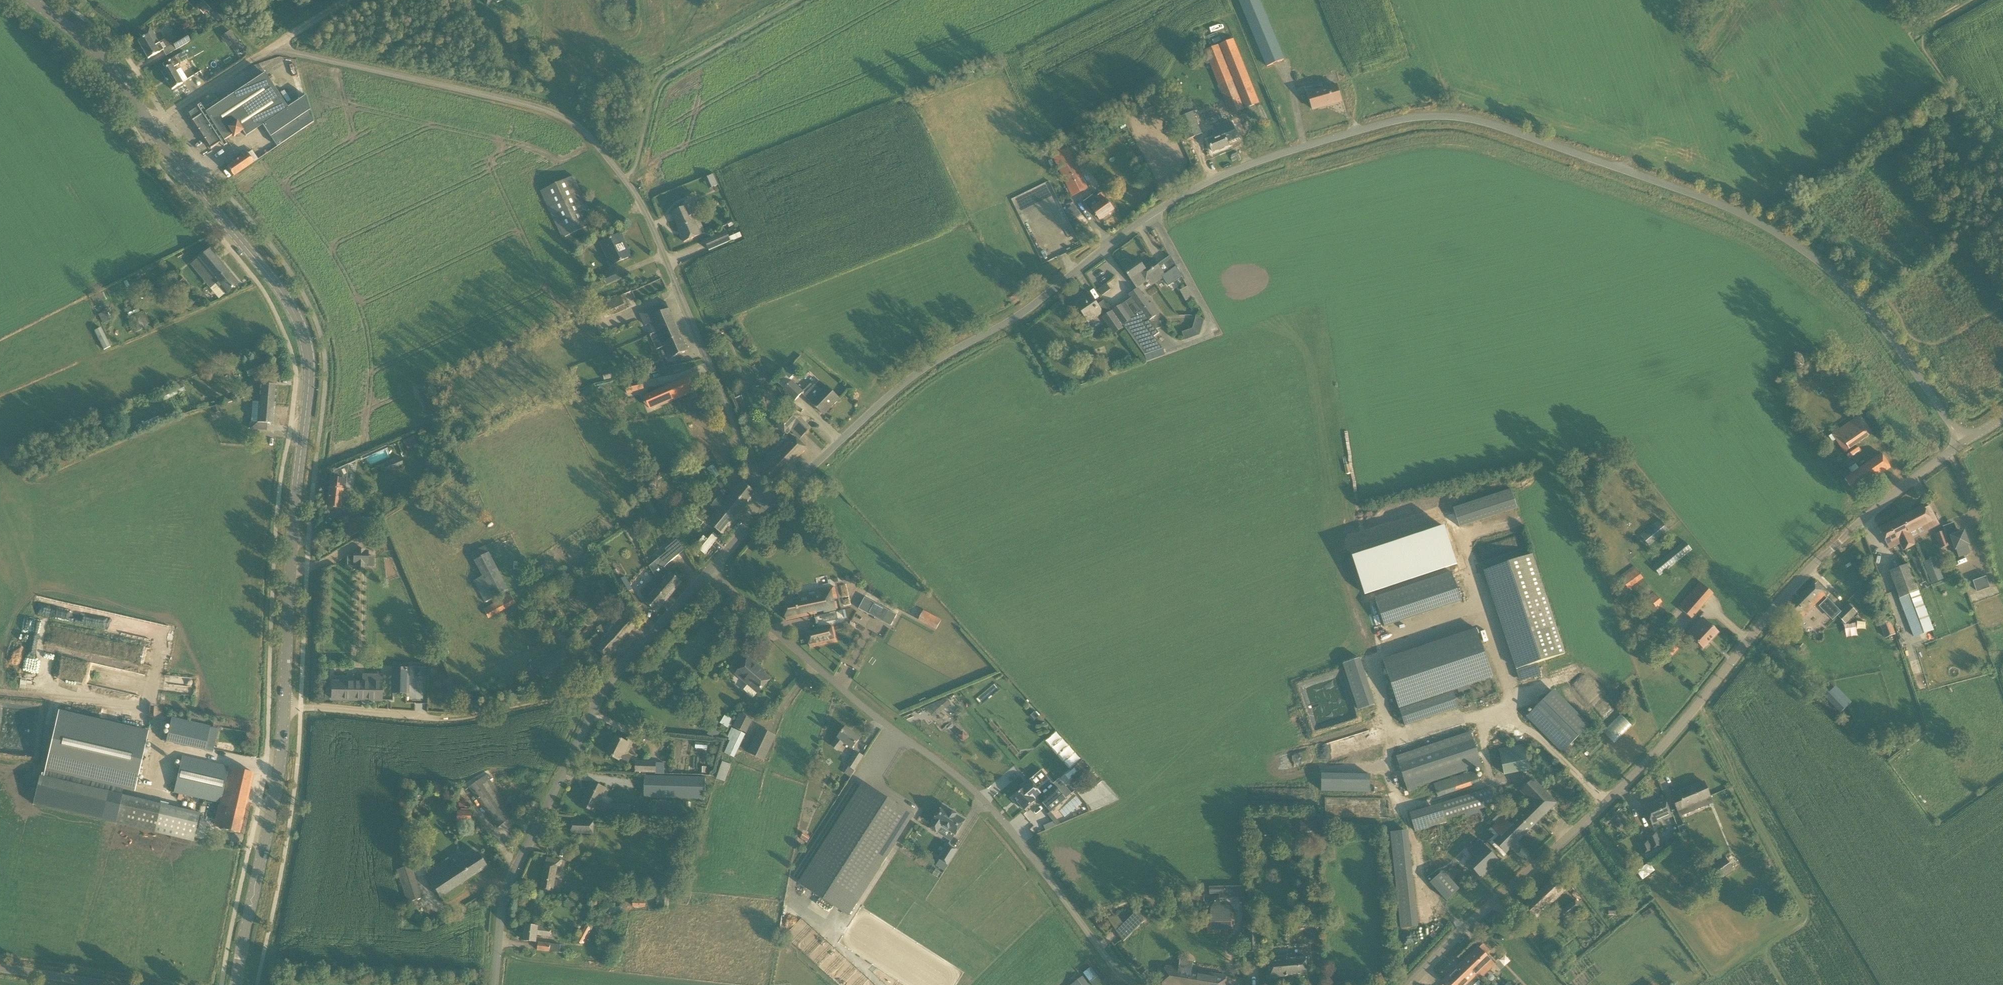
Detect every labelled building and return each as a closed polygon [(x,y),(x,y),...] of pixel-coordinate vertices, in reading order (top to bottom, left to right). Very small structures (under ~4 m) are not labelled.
[(1259,0),(1239,0),(1267,67),(1284,60),(1259,0)] [(150,28),(145,31),(139,34),(142,39),(137,41),(148,59),(163,50),(159,43),(158,43),(150,28)] [(235,44),(236,45),(239,43),(230,30),(221,37),(229,48),(235,44)] [(185,33),(170,41),(176,51),(191,42),(185,33)] [(1309,51),(1323,47),(1320,36),(1306,39),(1309,51)] [(1233,40),(1220,45),(1232,77),(1231,77),(1218,46),(1205,51),(1230,114),(1244,109),(1233,81),(1234,81),(1245,109),(1258,103),(1233,40)] [(182,84),(177,75),(172,68),(177,65),(173,58),(171,59),(162,64),(165,69),(161,71),(172,90),(182,84)] [(277,147),(313,122),(305,95),(287,108),(265,73),(206,112),(200,104),(197,106),(197,107),(188,113),(193,120),(192,120),(192,121),(193,121),(199,129),(198,130),(199,130),(205,138),(204,139),(204,140),(205,139),(211,148),(210,148),(210,149),(223,140),(226,145),(229,143),(226,139),(232,135),(234,137),(242,131),(245,136),(262,125),(270,137),(277,147)] [(1337,86),(1308,94),(1312,109),(1341,101),(1337,86)] [(1193,112),(1179,118),(1187,140),(1202,134),(1193,112)] [(1215,138),(1208,141),(1209,143),(1213,152),(1229,146),(1227,142),(1238,138),(1232,124),(1212,132),(1215,138)] [(1087,188),(1068,148),(1053,155),(1072,195),(1087,188)] [(258,159),(252,151),(248,154),(247,153),(227,167),(233,176),(253,162),(258,159)] [(713,174),(703,178),(706,184),(710,183),(713,190),(718,188),(713,174)] [(563,238),(578,231),(587,227),(580,212),(588,208),(574,176),(565,180),(541,191),(563,238)] [(1108,202),(1101,193),(1094,198),(1098,203),(1092,209),(1100,220),(1114,210),(1108,202)] [(684,242),(693,238),(700,235),(692,216),(696,214),(691,201),(683,204),(685,207),(672,212),(681,233),(680,233),(684,242)] [(725,232),(704,241),(709,251),(729,242),(741,236),(740,234),(728,239),(725,232)] [(612,238),(601,243),(604,251),(607,250),(613,264),(619,262),(628,258),(632,256),(626,242),(625,243),(621,234),(612,238)] [(226,293),(238,283),(210,249),(192,264),(210,286),(216,281),(226,293)] [(1161,271),(1154,261),(1144,268),(1138,260),(1124,269),(1131,279),(1136,286),(1144,280),(1145,282),(1150,278),(1154,284),(1163,277),(1159,272),(1161,271)] [(606,285),(621,278),(617,269),(602,277),(606,285)] [(155,284),(141,290),(146,301),(159,295),(155,284)] [(1102,295),(1110,288),(1106,284),(1098,290),(1102,295)] [(1185,300),(1193,297),(1188,286),(1180,290),(1185,300)] [(1148,304),(1138,289),(1132,293),(1134,296),(1113,311),(1145,355),(1163,348),(1154,337),(1159,333),(1156,329),(1161,328),(1160,322),(1164,321),(1159,314),(1160,313),(1152,302),(1148,304)] [(1095,302),(1089,294),(1076,303),(1079,309),(1076,311),(1075,314),(1077,317),(1082,318),(1085,317),(1088,322),(1102,312),(1104,316),(1102,317),(1114,335),(1123,329),(1103,301),(1097,306),(1095,302)] [(591,309),(596,321),(626,309),(621,296),(591,309)] [(653,333),(659,331),(660,331),(675,324),(666,302),(640,314),(645,325),(649,324),(653,333)] [(98,313),(103,324),(110,321),(105,310),(98,313)] [(128,318),(134,333),(145,328),(144,326),(150,324),(144,311),(128,318)] [(1193,328),(1182,332),(1185,340),(1200,335),(1204,320),(1196,316),(1193,328)] [(687,351),(675,324),(660,331),(659,331),(653,333),(650,335),(656,350),(666,345),(672,358),(687,351)] [(1163,348),(1145,355),(1147,361),(1165,355),(1163,348)] [(265,370),(262,363),(245,369),(248,377),(265,370)] [(803,393),(786,376),(791,371),(787,368),(783,372),(784,373),(776,381),(795,401),(803,393)] [(691,378),(648,396),(653,407),(696,389),(691,378)] [(642,380),(625,384),(627,394),(638,392),(637,389),(643,387),(642,380)] [(257,423),(263,423),(273,424),(276,385),(256,383),(254,400),(259,400),(257,423)] [(821,391),(814,385),(804,395),(810,402),(821,413),(830,404),(832,407),(840,399),(833,392),(827,386),(821,391)] [(780,419),(776,423),(783,430),(787,434),(791,430),(789,428),(790,426),(792,424),(793,423),(799,417),(791,408),(792,407),(785,396),(780,400),(788,410),(780,419)] [(1854,419),(1829,437),(1833,442),(1835,441),(1845,453),(1874,432),(1861,414),(1859,415),(1854,419)] [(799,417),(793,423),(805,434),(811,428),(799,417)] [(198,434),(184,441),(189,452),(203,445),(198,434)] [(807,449),(800,442),(794,436),(778,453),(775,449),(770,454),(774,458),(768,464),(760,472),(772,483),(807,449)] [(1857,447),(1846,456),(1848,459),(1860,450),(1857,447)] [(711,451),(701,456),(706,466),(716,461),(711,451)] [(738,466),(743,463),(737,451),(731,454),(738,466)] [(1881,454),(1859,469),(1856,464),(1849,468),(1853,474),(1845,479),(1854,492),(1890,468),(1881,454)] [(395,458),(383,463),(386,471),(398,466),(402,464),(400,457),(395,459),(395,458)] [(337,509),(340,509),(342,489),(345,489),(346,479),(343,479),(340,470),(331,474),(331,477),(330,477),(329,488),(327,508),(337,509)] [(734,493),(747,504),(757,493),(743,482),(737,489),(734,493)] [(1511,489),(1451,506),(1457,526),(1516,509),(1511,489)] [(711,492),(705,500),(710,504),(718,510),(708,521),(713,526),(719,531),(723,534),(738,515),(747,504),(734,493),(724,503),(717,497),(711,492)] [(1923,507),(1901,518),(1909,533),(1921,527),(1923,531),(1938,524),(1929,506),(1924,508),(1923,507)] [(806,508),(796,518),(801,523),(811,514),(806,508)] [(373,523),(370,518),(361,518),(355,522),(360,532),(374,525),(373,523)] [(1901,518),(1879,529),(1886,544),(1898,539),(1900,543),(1903,551),(1915,545),(1909,533),(1901,518)] [(1660,519),(1640,535),(1649,546),(1669,530),(1660,519)] [(349,538),(351,525),(343,524),(342,534),(343,534),(342,537),(349,538)] [(1451,525),(1357,555),(1370,594),(1463,563),(1451,525)] [(1947,546),(1942,531),(1935,534),(1940,548),(1947,546)] [(696,545),(706,553),(719,537),(713,532),(708,539),(704,536),(696,545)] [(1958,535),(1951,537),(1952,538),(1959,558),(1970,554),(1963,533),(1958,535)] [(1661,576),(1691,550),(1684,541),(1653,566),(1661,576)] [(667,552),(661,557),(667,564),(673,559),(678,556),(670,546),(666,550),(667,552)] [(353,556),(347,556),(347,567),(355,567),(355,564),(355,571),(365,571),(365,565),(365,567),(374,567),(374,557),(368,557),(368,550),(365,550),(356,550),(353,550),(353,556)] [(483,577),(474,581),(485,602),(508,590),(489,553),(474,560),(483,577)] [(1565,654),(1546,596),(1533,555),(1484,571),(1497,612),(1516,669),(1565,654)] [(661,557),(650,566),(657,576),(674,592),(682,583),(664,567),(667,564),(661,557)] [(1923,562),(1932,584),(1943,579),(1935,558),(1923,562)] [(1890,571),(1899,598),(1918,591),(1908,565),(1890,571)] [(1635,568),(1620,579),(1628,589),(1643,579),(1635,568)] [(1384,626),(1461,601),(1451,572),(1374,598),(1384,626)] [(540,576),(536,578),(526,583),(531,592),(545,584),(540,576)] [(653,592),(644,602),(649,606),(656,612),(674,592),(657,576),(651,583),(647,587),(653,592)] [(1986,577),(1973,581),(1976,592),(1989,588),(1986,577)] [(1713,593),(1700,582),(1678,607),(1691,619),(1713,593)] [(1785,611),(1792,618),(1796,623),(1827,593),(1817,582),(1815,585),(1813,583),(1785,611)] [(786,620),(796,618),(817,614),(817,613),(824,612),(838,609),(836,601),(835,602),(834,600),(837,599),(835,587),(798,596),(799,598),(793,599),(792,595),(783,597),(784,601),(782,602),(786,620)] [(632,589),(625,593),(636,610),(642,606),(637,597),(632,589)] [(489,618),(516,604),(510,594),(499,600),(499,601),(484,609),(489,618)] [(1662,602),(1656,594),(1650,599),(1656,607),(1662,602)] [(865,597),(858,609),(870,615),(870,614),(876,603),(865,597)] [(1845,624),(1857,613),(1848,604),(1837,615),(1845,624)] [(637,625),(619,609),(609,620),(610,620),(603,628),(600,625),(596,630),(604,638),(601,641),(595,636),(588,643),(606,659),(637,625)] [(935,630),(941,619),(922,609),(916,620),(935,630)] [(847,622),(845,610),(816,614),(818,626),(847,622)] [(1666,621),(1671,626),(1676,621),(1671,615),(1666,621)] [(1718,632),(1711,626),(1707,623),(1702,618),(1697,624),(1687,634),(1696,642),(1703,648),(1704,647),(1706,648),(1708,645),(1708,643),(1718,632)] [(803,625),(796,625),(795,619),(790,620),(791,630),(804,629),(803,625)] [(1880,624),(1885,639),(1895,635),(1890,621),(1880,624)] [(820,645),(837,641),(834,626),(816,630),(806,633),(810,648),(820,645)] [(1828,639),(1834,633),(1827,628),(1822,634),(1828,639)] [(1399,709),(1492,678),(1476,629),(1383,661),(1399,709)] [(1684,644),(1675,636),(1664,648),(1672,656),(1684,644)] [(564,649),(528,661),(533,674),(569,663),(564,649)] [(1360,657),(1341,662),(1356,710),(1374,704),(1360,657)] [(758,693),(764,687),(770,679),(760,670),(761,668),(750,658),(743,666),(736,674),(758,693)] [(392,671),(392,692),(407,693),(407,683),(407,671),(392,671)] [(381,678),(368,677),(368,684),(343,683),(333,683),(332,699),(380,700),(381,678)] [(1832,689),(1824,697),(1840,713),(1847,706),(1832,689)] [(1587,728),(1551,691),(1526,716),(1562,752),(1587,728)] [(926,707),(930,716),(950,707),(945,697),(926,707)] [(1324,726),(1356,717),(1352,703),(1348,704),(1346,697),(1341,699),(1343,705),(1329,708),(1330,713),(1324,715),(1323,712),(1320,713),(1324,726)] [(148,731),(59,710),(44,771),(135,792),(148,731)] [(703,712),(699,719),(715,728),(718,722),(707,716),(708,715),(703,712)] [(725,714),(720,723),(728,728),(733,719),(725,714)] [(740,714),(733,727),(746,734),(753,720),(740,714)] [(1614,743),(1632,726),(1621,714),(1603,731),(1614,743)] [(201,725),(171,718),(165,741),(205,751),(211,722),(202,720),(201,725)] [(735,758),(746,735),(731,728),(727,737),(729,738),(728,740),(729,741),(723,752),(735,758)] [(760,728),(748,753),(764,761),(777,736),(760,728)] [(844,743),(852,748),(860,739),(846,728),(839,736),(833,745),(839,750),(844,743)] [(1325,759),(1380,744),(1376,729),(1321,744),(1325,759)] [(1056,730),(1044,742),(1070,769),(1082,757),(1056,730)] [(1471,735),(1397,759),(1406,787),(1445,774),(1446,777),(1464,771),(1463,767),(1471,765),(1473,770),(1481,767),(1471,735)] [(631,757),(627,755),(633,741),(626,737),(624,741),(616,737),(612,745),(611,744),(606,754),(615,758),(620,761),(620,759),(628,763),(631,757)] [(1498,747),(1501,773),(1526,771),(1524,745),(1498,747)] [(849,767),(846,772),(844,774),(850,778),(854,770),(863,756),(856,752),(847,766),(849,767)] [(182,756),(174,791),(220,802),(219,804),(228,807),(222,830),(240,834),(253,773),(244,771),(182,756)] [(647,773),(654,773),(656,773),(656,763),(656,762),(636,761),(635,773),(647,773)] [(716,779),(725,782),(730,763),(721,761),(716,779)] [(1024,789),(1014,797),(1018,803),(1017,804),(1022,809),(1023,808),(1024,810),(1035,801),(1036,800),(1038,798),(1039,798),(1050,812),(1066,799),(1063,796),(1055,787),(1041,770),(1022,786),(1024,789)] [(1475,770),(1433,783),(1438,797),(1472,786),(1471,784),(1479,782),(1475,770)] [(490,781),(492,779),(489,774),(485,777),(469,787),(497,828),(511,818),(514,816),(490,781)] [(27,804),(146,828),(145,832),(193,841),(199,810),(33,776),(27,804)] [(654,776),(647,776),(644,776),(644,798),(705,799),(706,777),(654,776)] [(1496,824),(1495,825),(1502,833),(1503,832),(1515,844),(1555,804),(1532,780),(1519,792),(1531,805),(1509,826),(1496,812),(1490,818),(1496,824)] [(596,807),(604,811),(614,814),(614,816),(629,816),(630,805),(608,804),(600,800),(605,789),(601,787),(592,782),(581,805),(594,812),(596,807)] [(1712,803),(1708,791),(1704,782),(1678,793),(1679,794),(1671,797),(1675,806),(1680,816),(1712,803)] [(863,783),(798,884),(849,916),(914,815),(863,783)] [(1446,819),(1495,806),(1490,789),(1442,803),(1446,819)] [(1668,808),(1664,799),(1644,807),(1652,825),(1659,822),(1658,820),(1663,818),(1663,820),(1672,817),(1668,808)] [(930,829),(937,833),(940,828),(943,827),(955,835),(965,820),(957,815),(957,814),(952,811),(951,811),(943,806),(933,821),(934,822),(930,829)] [(1063,822),(1084,813),(1081,808),(1061,817),(1063,822)] [(457,822),(471,823),(472,812),(471,812),(471,809),(462,809),(462,811),(458,811),(457,822)] [(1315,819),(1300,819),(1300,832),(1316,831),(1315,819)] [(594,834),(594,822),(574,821),(573,833),(594,834)] [(1499,836),(1491,844),(1503,857),(1515,844),(1503,832),(1502,833),(1495,825),(1492,828),(1499,836)] [(1397,928),(1415,927),(1409,830),(1391,831),(1397,928)] [(1653,852),(1652,850),(1661,847),(1655,832),(1645,836),(1647,841),(1639,845),(1644,856),(1653,852)] [(1474,856),(1466,863),(1480,878),(1499,860),(1480,841),(1469,851),(1474,856)] [(948,865),(957,851),(949,845),(940,860),(948,865)] [(439,898),(478,872),(487,867),(477,852),(456,867),(450,858),(424,875),(439,898)] [(1725,856),(1708,868),(1718,882),(1735,870),(1725,856)] [(540,891),(550,893),(551,891),(556,867),(561,868),(562,860),(547,857),(540,891)] [(395,868),(407,902),(421,897),(409,863),(395,868)] [(1441,870),(1428,882),(1445,901),(1459,889),(1441,870)] [(1565,891),(1560,885),(1554,878),(1520,910),(1531,922),(1565,891)] [(618,880),(602,880),(601,891),(617,891),(618,880)] [(1233,886),(1210,886),(1210,888),(1210,893),(1220,893),(1220,898),(1234,898),(1234,897),(1243,897),(1243,886),(1233,886)] [(668,911),(670,896),(659,895),(657,910),(668,911)] [(633,907),(645,907),(645,898),(633,899),(633,907)] [(1577,900),(1558,910),(1563,921),(1583,910),(1577,900)] [(1217,904),(1210,904),(1210,926),(1210,931),(1211,931),(1232,931),(1232,908),(1217,908),(1217,904)] [(1123,924),(1116,931),(1123,942),(1144,921),(1141,910),(1136,911),(1133,912),(1133,914),(1128,919),(1123,924)] [(1523,929),(1531,939),(1540,932),(1535,927),(1534,928),(1530,923),(1523,929)] [(535,942),(536,936),(551,937),(552,929),(544,927),(526,925),(524,941),(535,942)] [(564,953),(565,946),(539,942),(537,950),(560,953),(564,953)] [(1478,947),(1460,964),(1477,981),(1495,964),(1486,955),(1490,951),(1484,945),(1481,949),(1478,947)] [(1307,975),(1305,957),(1287,959),(1286,956),(1276,957),(1276,959),(1267,960),(1269,978),(1307,975)] [(1447,984),(1473,984),(1477,981),(1460,964),(1443,981),(1447,984)] [(1165,967),(1162,984),(1225,984),(1226,977),(1165,967)] [(1082,977),(1071,984),(1088,984),(1082,977)]
